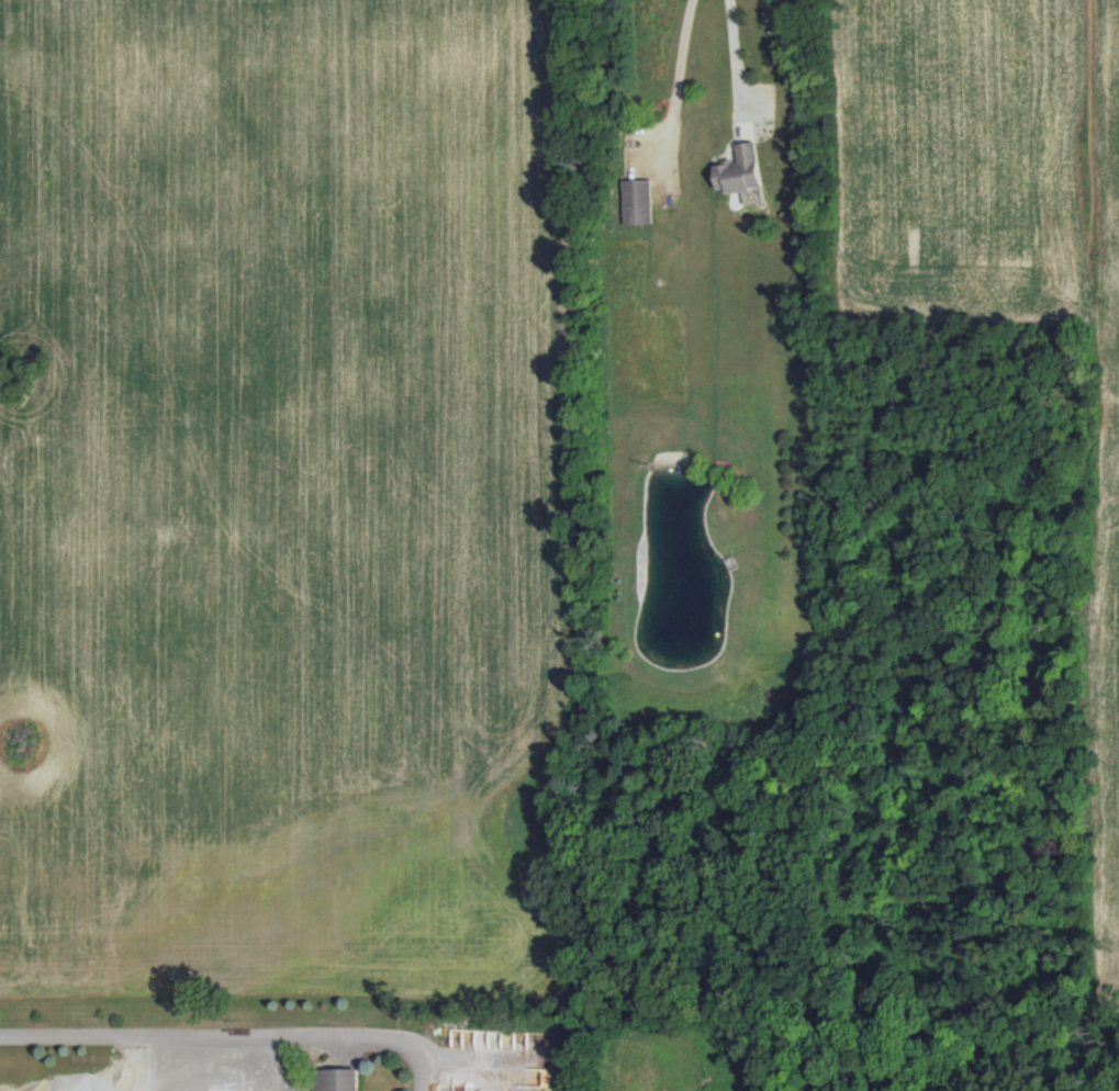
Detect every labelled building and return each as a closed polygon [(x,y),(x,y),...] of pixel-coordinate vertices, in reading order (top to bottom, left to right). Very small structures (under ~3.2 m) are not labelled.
[(715,164),(719,193),(762,187),(756,141),(737,144),(739,161),(715,164)] [(652,223),(651,179),(623,180),(624,224),(652,223)] [(359,1068),(313,1069),(313,1090),(360,1090),(359,1068)]
